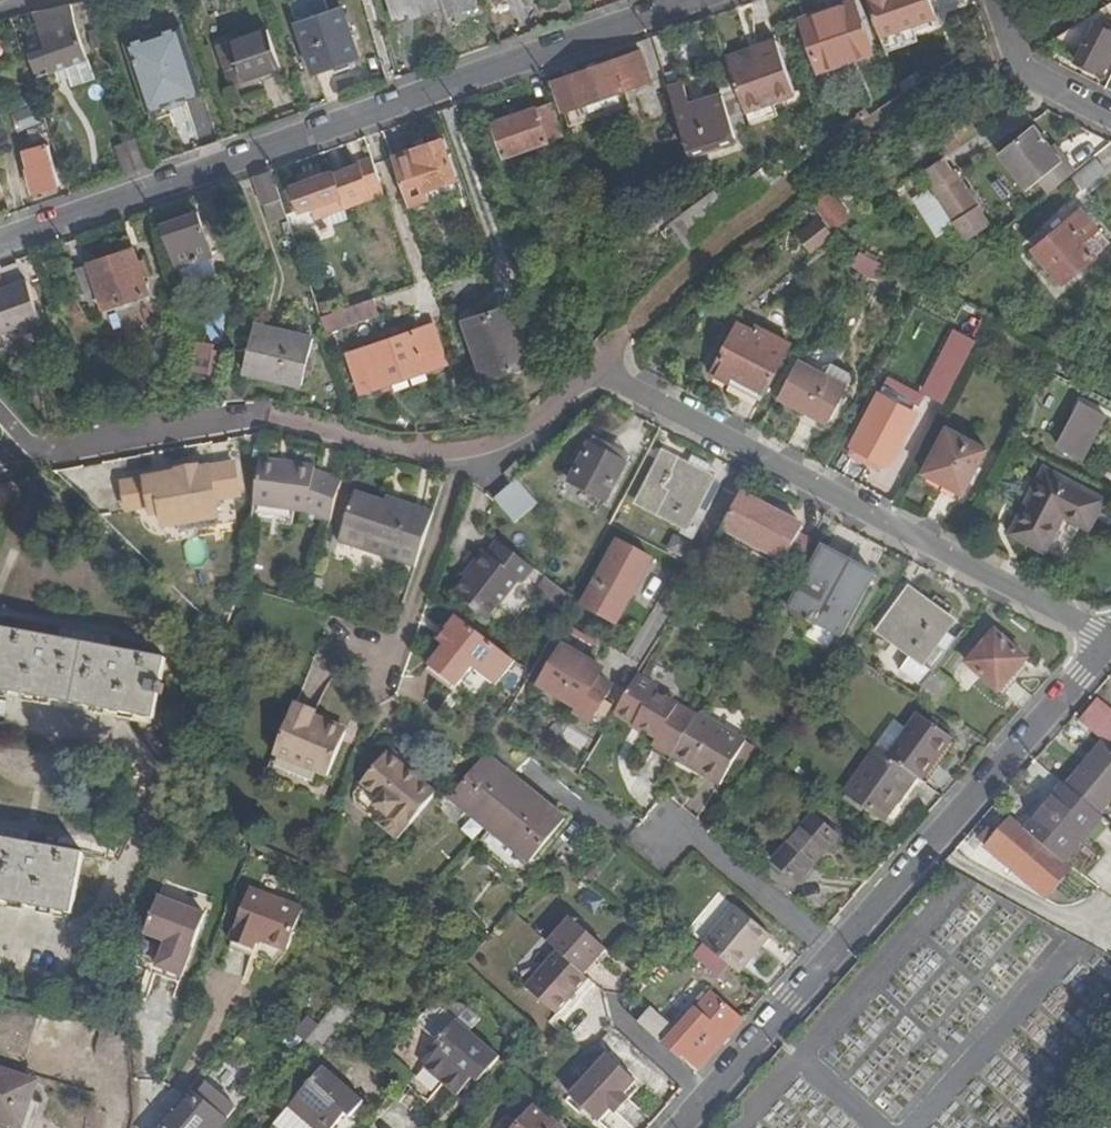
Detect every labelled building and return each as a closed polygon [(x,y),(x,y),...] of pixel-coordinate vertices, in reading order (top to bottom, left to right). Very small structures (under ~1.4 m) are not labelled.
[(477,5),(475,0),(392,0),(400,22),(448,6),(451,14),(477,5)] [(881,35),(937,15),(932,0),(869,0),(881,35)] [(73,4),(36,12),(50,51),(34,57),(41,77),(90,58),(73,4)] [(854,57),(871,51),(854,4),(803,22),(820,69),(854,57)] [(315,72),(362,56),(345,7),(299,24),(315,72)] [(1105,76),(1110,64),(1110,31),(1098,24),(1087,18),(1053,41),(1081,56),(1079,61),(1105,76)] [(182,23),(127,42),(150,111),(166,105),(172,108),(187,102),(190,97),(205,91),(182,23)] [(244,82),(281,70),(267,30),(230,43),(244,82)] [(759,52),(729,63),(730,66),(746,113),(773,104),(796,96),(777,41),(757,48),(759,52)] [(571,127),(632,106),(627,90),(652,81),(642,52),(556,83),(571,127)] [(854,57),(820,69),(826,85),(860,72),(854,57)] [(714,72),(721,96),(735,139),(754,133),(750,123),(746,113),(730,66),(714,72)] [(919,74),(901,86),(905,93),(923,81),(919,74)] [(670,90),(691,154),(735,139),(721,96),(690,106),(684,85),(670,90)] [(506,157),(566,136),(554,102),(495,123),(506,157)] [(16,112),(24,132),(46,124),(38,104),(16,112)] [(776,114),(773,104),(746,113),(750,123),(776,114)] [(1050,192),(1078,171),(1065,154),(1061,157),(1051,144),(1036,124),(1000,153),(1027,187),(1040,178),(1050,192)] [(127,143),(137,170),(152,164),(142,138),(127,143)] [(394,156),(410,204),(431,197),(433,204),(463,193),(444,139),(394,156)] [(1061,157),(1065,154),(1055,142),(1051,144),(1061,157)] [(33,192),(60,186),(49,145),(26,151),(31,171),(28,171),(33,192)] [(357,185),(379,178),(372,158),(323,175),(321,169),(301,176),(303,181),(293,185),(301,210),(312,207),(313,212),(344,202),(345,207),(362,201),(357,185)] [(948,162),(944,158),(923,171),(938,194),(960,180),(948,162)] [(1082,189),(1106,170),(1097,158),(1072,177),(1082,189)] [(667,174),(681,191),(698,177),(684,160),(667,174)] [(288,215),(273,169),(256,175),(272,221),(288,215)] [(960,180),(938,194),(956,222),(978,208),(960,180)] [(816,203),(836,233),(856,220),(837,190),(816,203)] [(1110,243),(1082,209),(1034,250),(1064,285),(1110,243)] [(179,268),(213,255),(198,214),(165,226),(179,268)] [(799,234),(811,251),(834,234),(822,218),(799,234)] [(140,262),(136,249),(78,269),(88,299),(101,295),(106,308),(151,292),(146,277),(151,275),(146,260),(140,262)] [(875,275),(880,266),(861,256),(857,265),(875,275)] [(41,313),(29,279),(0,289),(0,324),(1,328),(41,313)] [(323,316),(328,332),(379,314),(374,299),(323,316)] [(533,362),(546,357),(536,327),(523,332),(514,306),(466,322),(486,380),(533,364),(533,362)] [(244,372),(303,386),(315,338),(256,324),(244,372)] [(735,377),(766,393),(791,344),(757,327),(754,332),(739,324),(713,374),(731,383),(735,377)] [(364,392),(446,364),(434,326),(351,354),(364,392)] [(191,387),(208,389),(214,345),(197,343),(191,387)] [(798,362),(779,397),(830,423),(855,376),(839,367),(832,379),(798,362)] [(762,399),(766,393),(735,377),(731,383),(762,399)] [(890,465),(915,416),(880,397),(854,446),(890,465)] [(1073,451),(1088,425),(1076,418),(1061,444),(1073,451)] [(986,449),(947,429),(925,473),(964,493),(986,449)] [(591,446),(627,466),(631,458),(594,439),(591,446)] [(608,501),(627,466),(591,446),(572,482),(606,500),(608,501)] [(688,466),(666,453),(641,500),(660,511),(677,519),(687,525),(682,534),(692,540),(707,512),(698,507),(713,479),(708,476),(688,466)] [(242,486),(236,454),(201,460),(200,457),(179,461),(180,464),(168,466),(169,471),(159,473),(158,467),(124,473),(129,501),(135,500),(151,497),(153,506),(163,504),(165,518),(197,512),(196,505),(219,501),(217,491),(242,486)] [(688,466),(708,476),(714,465),(694,454),(688,466)] [(262,456),(255,500),(312,509),(334,515),(345,476),(318,469),(319,463),(262,456)] [(519,482),(529,473),(522,465),(509,475),(516,484),(519,482)] [(1091,526),(1105,500),(1048,470),(1015,533),(1047,550),(1066,513),(1091,526)] [(538,504),(519,482),(516,484),(497,501),(496,502),(515,523),(538,504)] [(606,500),(572,482),(566,492),(601,510),(606,500)] [(434,510),(412,501),(410,506),(389,498),(359,487),(340,538),(415,565),(434,510)] [(410,506),(412,501),(391,493),(389,498),(410,506)] [(802,529),(740,496),(718,537),(781,570),(783,566),(799,536),(802,529)] [(219,501),(196,505),(197,512),(198,520),(221,516),(219,501)] [(230,506),(235,523),(253,518),(248,501),(230,506)] [(813,544),(799,536),(783,566),(797,574),(813,544)] [(536,570),(499,541),(490,554),(485,550),(473,567),(478,570),(459,596),(489,619),(519,581),(524,584),(536,570)] [(652,559),(618,541),(583,606),(617,624),(652,559)] [(843,637),(870,586),(841,571),(846,561),(824,548),(792,609),(843,637)] [(841,571),(870,586),(875,576),(846,561),(841,571)] [(571,597),(547,578),(535,593),(559,613),(571,597)] [(925,664),(947,634),(955,623),(911,590),(880,631),(925,664)] [(515,663),(458,616),(446,632),(453,638),(430,667),(457,689),(474,669),(497,687),(515,663)] [(2,628),(0,639),(0,692),(157,719),(158,710),(164,710),(167,683),(163,683),(168,657),(2,628)] [(1000,691),(1028,661),(997,633),(969,664),(1000,691)] [(937,669),(957,642),(947,634),(925,664),(935,672),(937,669)] [(604,671),(564,646),(540,684),(580,709),(577,714),(591,724),(613,688),(599,679),(604,671)] [(935,672),(917,695),(937,708),(956,683),(937,669),(935,672)] [(657,745),(676,756),(697,720),(655,695),(657,691),(637,678),(618,711),(661,738),(657,745)] [(297,703),(274,754),(328,777),(346,734),(342,730),(328,723),(322,724),(312,721),(316,712),(297,703)] [(1101,745),(1104,747),(1110,740),(1110,709),(1103,703),(1083,724),(1101,745)] [(917,778),(921,781),(953,738),(920,714),(889,757),(917,778)] [(697,720),(676,756),(723,784),(747,744),(699,716),(697,720)] [(1067,785),(1069,786),(1101,815),(1110,803),(1110,752),(1104,747),(1101,745),(1067,785)] [(389,751),(409,767),(413,762),(393,746),(389,751)] [(917,778),(889,757),(877,749),(846,793),(886,821),(917,778)] [(400,841),(439,793),(409,767),(389,751),(361,783),(381,800),(377,805),(388,814),(379,824),(400,841)] [(475,810),(508,772),(487,756),(452,799),(466,811),(471,807),(475,810)] [(567,819),(508,772),(475,810),(521,848),(517,852),(532,864),(567,819)] [(1030,831),(1042,843),(1064,862),(1103,816),(1101,815),(1069,786),(1030,831)] [(470,815),(475,810),(471,807),(466,811),(470,815)] [(521,848),(475,810),(470,815),(517,852),(521,848)] [(764,873),(787,893),(797,882),(799,884),(812,869),(838,838),(814,817),(764,873)] [(1030,831),(1016,820),(1001,837),(992,830),(984,840),(1018,870),(1042,843),(1030,831)] [(838,838),(812,869),(816,873),(842,842),(838,838)] [(74,915),(85,854),(0,839),(0,902),(74,915)] [(1093,855),(1082,869),(1100,883),(1110,870),(1110,869),(1093,855)] [(254,948),(251,955),(271,962),(286,947),(301,907),(249,887),(231,939),(254,948)] [(598,916),(606,902),(587,892),(579,905),(598,916)] [(164,965),(186,974),(207,914),(166,898),(151,935),(172,944),(164,965)] [(729,965),(740,974),(772,936),(738,907),(705,945),(729,965)] [(558,1016),(590,981),(585,977),(609,952),(575,920),(551,944),(561,953),(529,987),(558,1016)] [(228,946),(251,955),(254,948),(231,939),(228,946)] [(729,965),(705,945),(696,956),(720,977),(729,965)] [(182,984),(186,974),(164,965),(160,975),(182,984)] [(597,987),(590,981),(558,1016),(565,1022),(597,987)] [(701,1071),(746,1021),(713,992),(669,1042),(701,1071)] [(444,1047),(427,1067),(460,1095),(475,1078),(481,1082),(501,1058),(469,1031),(457,1021),(443,1009),(435,1002),(416,1024),(439,1043),(444,1047)] [(457,1021),(469,1031),(479,1018),(465,1005),(459,1003),(451,1004),(446,1006),(443,1009),(457,1021)] [(338,1004),(320,1025),(331,1035),(349,1014),(338,1004)] [(640,1023),(657,1038),(669,1024),(652,1008),(640,1023)] [(320,1025),(306,1040),(307,1041),(318,1050),(331,1035),(320,1025)] [(602,1122),(614,1109),(626,1095),(638,1081),(607,1056),(572,1097),(602,1122)] [(324,1066),(270,1127),(312,1127),(314,1127),(315,1127),(336,1127),(348,1115),(352,1117),(365,1101),(324,1066)] [(22,1127),(37,1081),(0,1069),(0,1120),(22,1127)] [(237,1109),(208,1084),(179,1118),(177,1115),(167,1127),(221,1127),(237,1109)] [(626,1095),(614,1109),(620,1113),(631,1099),(626,1095)] [(538,1106),(519,1127),(563,1127),(538,1106)] [(381,1116),(374,1127),(401,1127),(381,1116)]
